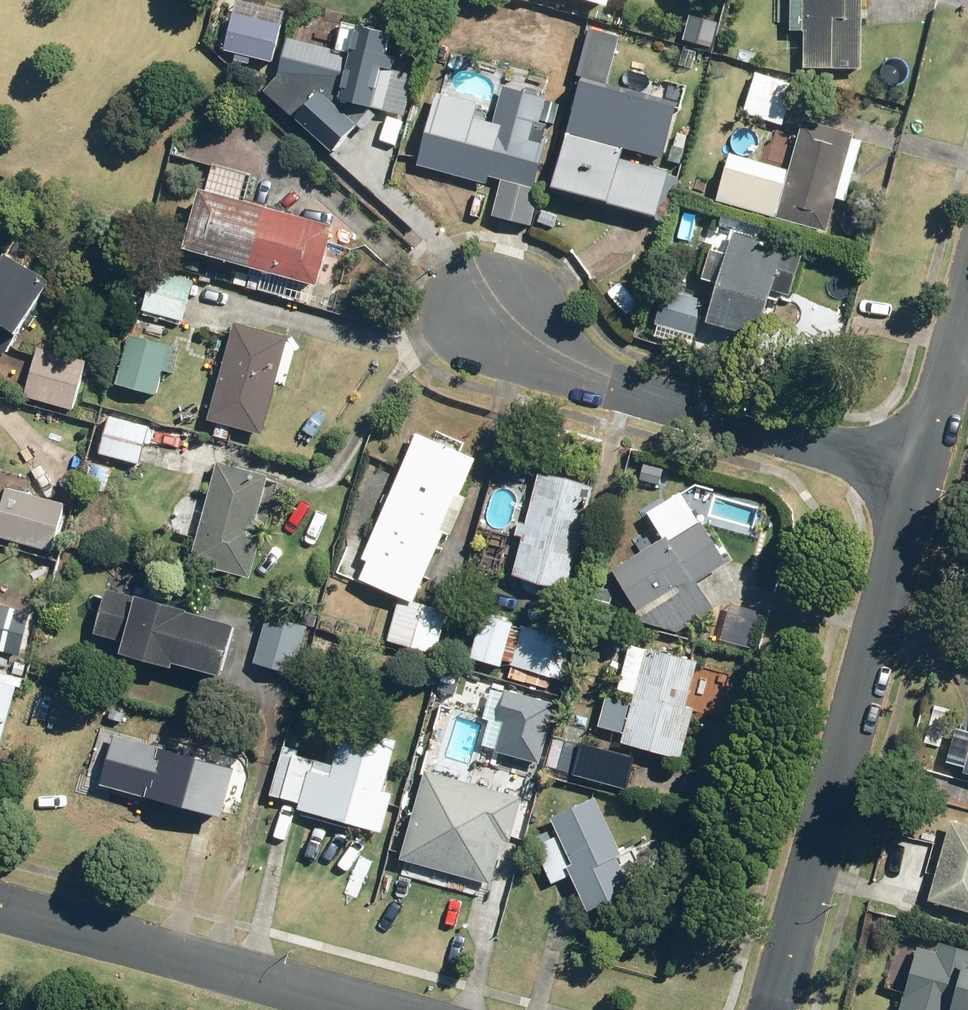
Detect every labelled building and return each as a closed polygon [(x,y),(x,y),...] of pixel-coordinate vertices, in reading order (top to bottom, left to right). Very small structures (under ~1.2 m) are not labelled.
[(608,9),(610,0),(577,0),(608,9)] [(791,32),(804,32),(804,70),(862,70),(862,0),(791,0),(791,32)] [(281,26),(234,15),(225,52),(237,55),(235,62),(257,67),(259,60),(272,64),(281,26)] [(718,24),(691,17),(684,42),(712,49),(718,24)] [(351,55),(288,39),(278,81),(335,94),(333,101),(372,110),(382,70),(392,72),(395,59),(385,57),(390,36),(357,29),(351,55)] [(795,87),(756,75),(744,114),(783,126),(795,87)] [(679,105),(583,78),(552,190),(657,219),(669,174),(621,160),(624,150),(663,161),(679,105)] [(477,106),(437,95),(418,167),(487,185),(489,178),(502,181),(492,217),(531,228),(541,192),(534,190),(546,146),(542,145),(547,127),(539,124),(545,101),(503,90),(498,109),(478,104),(477,106)] [(359,128),(322,94),(298,120),(336,154),(359,128)] [(853,136),(803,122),(790,172),(730,155),(717,203),(827,233),(836,200),(845,202),(862,142),(852,139),(853,136)] [(334,230),(199,193),(183,252),(317,289),(334,230)] [(804,255),(734,234),(727,256),(711,252),(702,281),(718,286),(706,325),(758,340),(773,292),(791,298),(804,255)] [(17,338),(49,284),(4,256),(0,263),(0,328),(17,338)] [(194,282),(152,271),(142,312),(184,322),(194,282)] [(695,337),(705,302),(664,291),(654,325),(695,337)] [(289,340),(235,325),(208,422),(262,437),(289,340)] [(179,350),(130,337),(117,386),(156,397),(163,372),(172,375),(179,350)] [(86,363),(38,349),(24,398),(73,411),(86,363)] [(149,429),(109,418),(99,455),(139,465),(149,429)] [(475,462),(416,436),(362,561),(368,563),(360,582),(399,599),(387,643),(436,656),(447,612),(414,603),(444,535),(450,537),(466,498),(461,496),(475,462)] [(269,478),(217,464),(190,564),(250,580),(265,525),(256,523),(269,478)] [(522,539),(513,577),(568,590),(595,482),(541,468),(527,525),(519,524),(516,537),(522,539)] [(7,490),(0,514),(0,540),(52,554),(65,505),(7,490)] [(665,540),(613,572),(637,612),(636,621),(678,634),(714,610),(698,584),(727,565),(682,495),(649,515),(665,540)] [(236,627),(107,591),(94,636),(124,644),(121,657),(172,671),(173,666),(221,680),(236,627)] [(762,613),(731,605),(721,641),(752,650),(762,613)] [(0,607),(0,652),(20,657),(30,615),(0,607)] [(483,616),(470,660),(501,668),(503,662),(511,664),(511,666),(513,667),(509,679),(537,687),(540,676),(562,682),(573,641),(523,627),(522,630),(513,627),(514,624),(483,616)] [(308,628),(268,617),(255,665),(295,676),(308,628)] [(647,652),(630,647),(619,692),(635,696),(632,705),(607,699),(599,729),(624,735),(622,745),(681,761),(694,710),(686,708),(698,663),(647,650),(647,652)] [(0,673),(0,748),(19,678),(0,673)] [(554,707),(507,694),(492,749),(540,761),(554,707)] [(333,768),(282,754),(271,797),(300,804),(298,812),(382,834),(392,797),(383,794),(396,743),(344,729),(333,768)] [(155,748),(114,737),(100,787),(222,821),(236,773),(155,751),(155,748)] [(621,752),(576,740),(566,776),(611,788),(621,752)] [(523,799),(425,772),(401,861),(491,886),(504,841),(510,843),(523,799)] [(595,800),(551,820),(559,837),(535,848),(552,885),(571,876),(589,914),(633,893),(617,859),(622,856),(595,800)] [(950,820),(928,900),(967,912),(967,825),(950,820)] [(917,947),(899,1009),(952,1009),(967,1009),(967,952),(939,943),(936,953),(917,947)]
